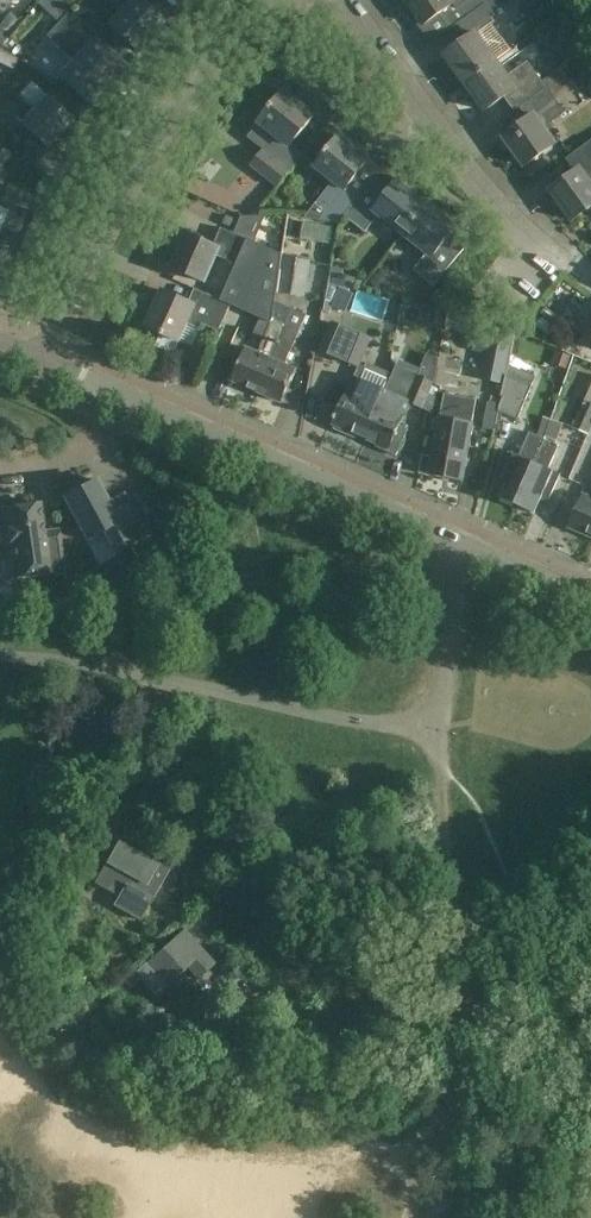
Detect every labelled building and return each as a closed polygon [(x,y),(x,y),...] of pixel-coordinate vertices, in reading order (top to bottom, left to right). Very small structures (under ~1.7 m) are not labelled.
[(57,0),(41,0),(39,3),(59,22),(45,37),(72,63),(59,77),(88,103),(115,74),(91,51),(101,40),(57,0)] [(121,11),(108,24),(126,41),(125,42),(129,46),(130,45),(136,51),(163,22),(139,0),(109,0),(121,11)] [(424,24),(440,13),(451,28),(454,26),(490,0),(407,0),(424,24)] [(446,54),(466,82),(496,60),(485,44),(505,29),(493,11),(508,0),(490,0),(454,26),(464,41),(446,54)] [(496,60),(466,82),(485,109),(505,95),(515,109),(516,110),(549,87),(566,75),(560,68),(543,80),(529,60),(508,75),(496,60)] [(47,95),(31,81),(19,94),(35,108),(21,122),(46,145),(71,119),(46,96),(47,95)] [(524,122),(505,136),(526,164),(556,143),(545,127),(547,126),(566,111),(560,103),(549,87),(516,110),(524,122)] [(260,121),(276,134),(252,164),(278,185),(303,153),(292,144),(315,115),(285,90),(260,121)] [(345,216),(346,216),(359,198),(346,188),(370,157),(341,135),(316,166),(334,180),(311,209),(307,217),(340,223),(345,216)] [(566,158),(576,172),(551,190),(573,220),(590,207),(590,182),(590,140),(566,158)] [(9,152),(0,149),(0,172),(9,152)] [(359,198),(346,216),(366,231),(380,214),(403,233),(427,203),(398,180),(386,194),(372,183),(359,198)] [(13,202),(29,209),(34,198),(0,184),(0,232),(13,202)] [(13,202),(0,232),(16,239),(29,209),(13,202)] [(427,203),(403,233),(427,252),(414,269),(434,285),(471,239),(456,227),(427,203)] [(238,264),(221,300),(232,305),(271,322),(271,323),(285,329),(287,324),(293,309),(276,303),(283,255),(254,242),(260,229),(263,221),(266,215),(244,215),(241,221),(236,234),(249,240),(238,264)] [(217,254),(238,264),(249,240),(236,234),(222,228),(214,245),(187,233),(172,267),(205,281),(217,254)] [(311,261),(283,255),(276,303),(294,308),(295,296),(306,297),(311,261)] [(331,275),(324,310),(331,313),(341,288),(352,292),(355,284),(331,275)] [(232,305),(221,300),(195,289),(189,302),(163,290),(147,326),(180,341),(190,318),(220,332),(232,305)] [(285,329),(258,391),(284,401),(297,370),(285,364),(301,330),(308,315),(293,309),(287,324),(285,329)] [(581,330),(590,337),(590,317),(581,330)] [(321,352),(360,368),(362,364),(372,337),(333,321),(321,352)] [(245,349),(232,379),(258,391),(285,329),(271,323),(258,353),(250,349),(256,337),(243,331),(237,345),(245,349)] [(479,330),(475,349),(490,352),(485,373),(504,377),(512,337),(479,330)] [(355,393),(350,391),(335,426),(336,426),(335,428),(356,437),(357,434),(365,438),(393,374),(368,363),(355,393)] [(508,369),(500,411),(519,419),(537,376),(509,364),(508,369)] [(386,390),(365,438),(377,443),(375,446),(397,456),(409,429),(400,425),(405,414),(410,403),(424,409),(435,383),(417,375),(397,366),(393,375),(386,390)] [(590,431),(590,385),(573,428),(589,435),(590,431)] [(477,399),(445,393),(433,456),(424,455),(421,471),(462,479),(477,399)] [(489,401),(484,428),(496,430),(501,403),(489,401)] [(546,439),(552,420),(545,417),(538,436),(530,432),(520,456),(510,451),(497,482),(505,485),(500,497),(516,505),(546,439)] [(546,439),(516,505),(533,512),(539,498),(548,502),(561,474),(549,469),(559,445),(565,425),(552,420),(546,439)] [(96,479),(63,497),(87,539),(104,530),(113,547),(144,530),(127,500),(123,493),(108,501),(96,479)] [(570,528),(590,537),(590,494),(590,495),(585,493),(570,528)] [(2,508),(10,559),(12,577),(49,572),(49,567),(64,565),(59,530),(43,532),(39,503),(2,508)] [(158,864),(118,842),(101,872),(96,882),(119,895),(114,904),(126,911),(139,919),(150,899),(167,870),(158,865),(158,864)] [(214,964),(183,928),(135,971),(133,969),(122,979),(130,989),(140,980),(154,996),(187,966),(198,978),(214,964)]
